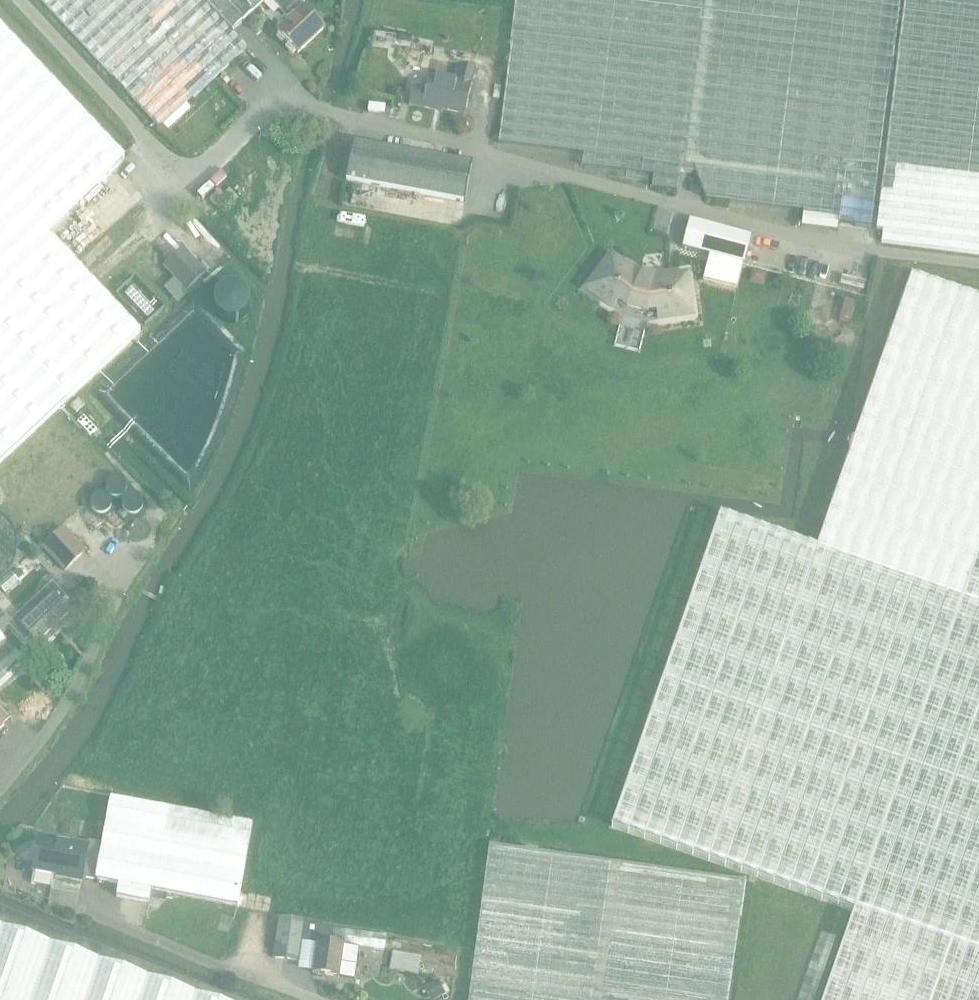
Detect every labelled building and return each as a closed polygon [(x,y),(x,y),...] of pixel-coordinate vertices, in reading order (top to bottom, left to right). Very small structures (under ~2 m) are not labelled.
[(251,12),(239,0),(40,0),(160,129),(246,48),(231,32),(251,12)] [(251,12),(265,0),(239,0),(251,12)] [(287,20),(274,32),(295,54),(323,29),(297,0),(296,0),(293,3),(291,0),(268,0),(287,20)] [(899,0),(516,0),(498,143),(583,154),(581,167),(652,176),(650,187),(677,191),(680,167),(694,169),(694,173),(704,198),(802,210),(801,227),(843,232),(845,215),(852,217),(851,228),(870,231),(889,76),(899,0)] [(876,229),(882,230),(881,243),(978,255),(978,0),(904,0),(876,229)] [(141,332),(47,230),(128,154),(0,18),(0,328),(68,399),(141,332)] [(417,73),(424,37),(414,36),(412,47),(410,46),(395,59),(404,71),(417,73)] [(463,115),(474,67),(459,63),(455,81),(428,75),(424,90),(413,87),(409,106),(442,113),(442,110),(463,115)] [(345,181),(462,203),(469,164),(352,142),(345,181)] [(215,208),(225,198),(219,191),(209,200),(215,208)] [(688,218),(681,247),(708,254),(701,279),(736,288),(750,234),(688,218)] [(189,291),(199,282),(207,275),(183,249),(165,265),(189,291)] [(612,256),(588,288),(613,307),(619,299),(627,306),(647,311),(657,309),(659,319),(692,315),(687,275),(669,277),(669,274),(649,276),(642,275),(628,264),(626,267),(612,256)] [(752,271),(749,282),(763,285),(766,274),(752,271)] [(911,274),(816,547),(719,514),(611,826),(854,910),(822,999),(978,999),(978,298),(911,274)] [(845,299),(839,322),(848,325),(854,303),(854,302),(845,299)] [(68,399),(0,328),(0,464),(68,399)] [(65,573),(86,554),(64,531),(43,550),(65,573)] [(0,583),(0,587),(6,593),(19,581),(11,573),(0,583)] [(41,649),(73,619),(60,605),(66,600),(52,585),(9,626),(25,643),(30,638),(41,649)] [(0,666),(0,690),(28,664),(15,651),(0,666)] [(253,823),(110,796),(102,844),(96,880),(118,885),(116,896),(149,903),(150,898),(151,890),(167,893),(237,906),(253,823)] [(95,880),(102,844),(88,841),(87,847),(39,837),(33,870),(34,870),(31,883),(52,887),(55,875),(63,877),(63,879),(80,882),(81,877),(95,880)] [(746,881),(489,845),(469,999),(730,999),(746,881)] [(151,890),(150,898),(165,901),(167,893),(151,890)] [(279,927),(275,958),(298,961),(301,941),(317,944),(313,975),(338,979),(341,963),(355,965),(357,949),(357,947),(341,945),(331,943),(334,929),(304,925),(304,922),(281,918),(279,927)] [(0,927),(0,999),(211,999),(0,927)] [(334,929),(331,943),(341,945),(357,947),(384,951),(387,936),(381,935),(367,933),(345,930),(334,928),(334,929)] [(393,952),(390,969),(417,974),(421,957),(393,952)] [(424,989),(429,999),(436,999),(445,995),(439,981),(424,989)]
